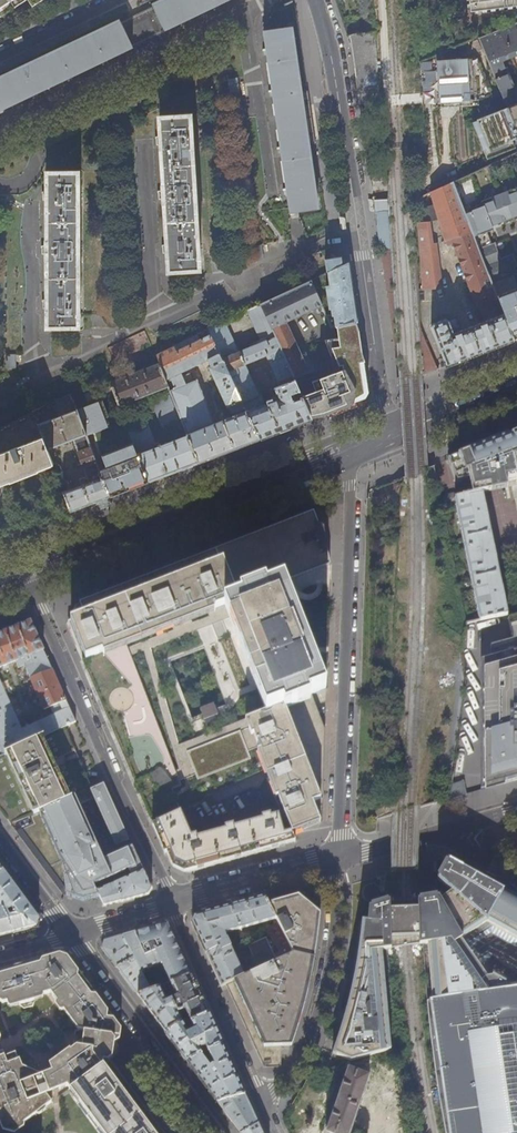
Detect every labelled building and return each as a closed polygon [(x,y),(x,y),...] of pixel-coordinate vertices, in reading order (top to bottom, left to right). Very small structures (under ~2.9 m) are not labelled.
[(27,0),(0,0),(0,17),(27,0)] [(165,30),(227,0),(160,0),(162,2),(153,6),(163,27),(165,30)] [(470,12),(516,6),(516,0),(468,0),(470,12)] [(163,27),(153,6),(121,22),(130,42),(137,39),(138,42),(152,36),(150,33),(163,27)] [(373,21),(356,21),(356,33),(348,35),(350,39),(354,69),(360,107),(378,104),(373,21)] [(133,47),(130,42),(121,22),(105,29),(104,27),(81,38),(82,40),(70,46),(69,44),(47,54),(48,56),(35,63),(34,60),(12,71),(13,73),(0,79),(0,110),(133,47)] [(477,39),(506,108),(516,136),(516,99),(507,75),(516,71),(516,23),(477,39)] [(133,47),(165,31),(165,30),(163,27),(150,33),(152,36),(138,42),(137,39),(130,42),(133,47)] [(315,143),(307,91),(301,92),(299,78),(296,79),(294,62),(296,62),(293,37),(290,37),(289,28),(264,32),(289,214),(315,210),(314,202),(316,202),(313,176),(310,177),(308,160),(310,160),(308,144),(315,143)] [(440,102),(470,101),(470,84),(474,84),(474,101),(478,101),(480,101),(491,96),(477,59),(437,61),(438,78),(440,102)] [(237,78),(228,79),(230,92),(239,91),(237,78)] [(506,108),(476,120),(476,121),(489,154),(513,144),(515,150),(516,152),(516,136),(506,108)] [(169,258),(169,270),(199,269),(198,259),(201,259),(199,234),(196,234),(195,206),(197,205),(196,180),(193,180),(191,151),(194,151),(192,126),(190,126),(189,117),(160,118),(161,130),(159,130),(161,150),(162,150),(164,184),(163,184),(164,204),(165,204),(167,238),(166,238),(167,258),(169,258)] [(489,154),(476,121),(471,123),(487,163),(515,150),(513,144),(489,154)] [(47,324),(77,324),(77,315),(80,315),(80,290),(77,290),(77,261),(79,261),(80,236),(77,236),(77,207),(80,207),(80,181),(77,181),(77,172),(47,172),(47,183),(46,183),(46,204),(47,204),(47,238),(46,238),(46,258),(47,258),(47,292),(46,292),(46,312),(47,312),(47,324)] [(491,280),(479,249),(465,213),(454,182),(432,192),(446,241),(447,241),(449,246),(454,244),(478,306),(498,298),(493,286),(488,288),(485,282),(491,280)] [(495,243),(491,244),(486,232),(492,229),(491,226),(516,215),(516,189),(508,192),(508,190),(491,196),(492,198),(482,202),(483,204),(475,207),(476,209),(465,213),(479,249),(491,280),(493,286),(498,298),(504,314),(513,340),(516,339),(516,281),(515,275),(516,275),(516,269),(516,267),(516,266),(516,262),(514,254),(501,259),(495,243)] [(380,249),(390,248),(387,198),(373,198),(380,249)] [(419,224),(423,290),(437,289),(437,287),(433,258),(428,223),(419,224)] [(443,287),(439,257),(433,258),(437,287),(443,287)] [(351,280),(349,263),(334,270),(324,274),(328,298),(353,295),(351,280)] [(261,304),(294,379),(308,373),(286,321),(321,304),(311,281),(261,304)] [(337,326),(357,322),(355,308),(353,295),(328,298),(330,316),(333,315),(334,317),(327,317),(331,327),(337,326)] [(294,379),(261,304),(242,313),(256,343),(249,346),(250,348),(238,353),(224,322),(209,329),(245,408),(247,412),(259,439),(290,427),(311,418),(302,396),(294,379)] [(481,353),(513,340),(504,314),(454,333),(453,330),(459,327),(456,319),(449,321),(449,320),(448,320),(446,319),(433,324),(433,325),(431,327),(446,365),(446,364),(447,366),(481,353)] [(323,388),(302,396),(311,418),(336,409),(361,399),(363,398),(367,391),(364,364),(357,322),(337,326),(343,369),(319,379),(323,388)] [(215,424),(197,380),(193,381),(190,373),(182,377),(180,373),(209,360),(212,367),(209,368),(227,407),(228,407),(231,414),(245,408),(209,329),(155,354),(159,364),(168,387),(187,435),(198,462),(233,449),(259,439),(247,412),(215,424)] [(422,352),(424,375),(437,369),(429,349),(422,352)] [(168,387),(159,364),(110,383),(119,406),(168,387)] [(77,411),(73,400),(71,394),(34,411),(48,449),(73,439),(88,478),(84,477),(80,478),(83,485),(75,488),(71,479),(66,481),(70,491),(64,493),(70,512),(90,504),(109,497),(100,471),(87,436),(77,411)] [(152,402),(162,429),(180,422),(170,395),(152,402)] [(110,427),(106,418),(109,417),(102,401),(77,411),(87,436),(110,427)] [(56,463),(52,459),(48,449),(34,411),(0,427),(0,485),(56,463)] [(182,469),(198,462),(187,435),(156,447),(147,424),(128,430),(134,444),(149,482),(150,481),(168,474),(182,469)] [(505,437),(512,458),(513,458),(516,456),(516,433),(505,437)] [(512,458),(505,437),(487,444),(450,459),(457,474),(469,478),(472,494),(482,492),(496,489),(507,488),(506,482),(516,480),(512,458)] [(149,482),(134,444),(102,457),(107,469),(100,471),(109,497),(122,492),(149,482)] [(171,481),(168,474),(150,481),(153,488),(171,481)] [(455,497),(454,492),(440,494),(441,500),(455,497)] [(455,497),(480,620),(507,615),(482,492),(472,494),(455,497)] [(323,528),(318,523),(313,512),(211,551),(178,564),(80,603),(84,615),(71,620),(85,659),(82,661),(152,825),(180,813),(200,804),(206,799),(263,772),(282,814),(292,834),(309,827),(320,823),(313,803),(318,801),(323,799),(325,730),(317,709),(314,702),(311,695),(326,689),(310,652),(294,610),(303,594),(300,592),(296,589),(293,585),(291,580),(330,565),(324,533),(323,528)] [(509,618),(508,639),(481,645),(481,790),(482,790),(483,789),(485,789),(516,780),(516,615),(509,618)] [(76,722),(52,669),(30,622),(0,634),(0,667),(15,661),(18,667),(25,665),(26,668),(25,668),(43,709),(59,703),(63,711),(21,730),(0,682),(0,712),(17,749),(65,727),(76,722)] [(3,755),(6,754),(17,749),(0,712),(0,749),(3,755)] [(78,757),(67,762),(64,755),(75,750),(65,727),(17,749),(6,754),(3,755),(0,756),(0,810),(11,824),(32,815),(34,814),(74,797),(92,789),(78,757)] [(450,784),(452,797),(465,795),(463,782),(450,784)] [(74,797),(34,814),(32,815),(36,822),(16,831),(62,894),(83,901),(99,896),(97,893),(94,887),(121,875),(113,857),(104,861),(79,806),(94,799),(116,847),(129,840),(104,784),(92,789),(74,797)] [(274,848),(295,842),(292,834),(282,814),(271,817),(270,815),(262,817),(262,820),(234,827),(233,825),(225,827),(225,830),(197,838),(196,835),(191,837),(180,813),(152,825),(164,854),(166,853),(172,864),(188,872),(210,866),(240,858),(274,848)] [(133,877),(144,872),(133,848),(121,853),(133,877)] [(124,881),(133,877),(121,853),(113,857),(121,875),(124,881)] [(498,887),(444,858),(432,861),(432,874),(452,891),(441,899),(432,892),(417,894),(418,936),(428,935),(432,1000),(514,988),(505,984),(506,983),(492,975),(491,976),(487,976),(483,971),(461,939),(487,922),(516,938),(516,898),(498,887)] [(39,918),(16,887),(3,870),(0,872),(0,908),(1,909),(0,910),(0,935),(3,935),(36,926),(39,918)] [(148,879),(144,871),(144,872),(133,877),(124,881),(97,893),(99,896),(105,906),(121,901),(122,902),(148,895),(152,888),(148,879)] [(391,1049),(382,949),(391,949),(391,937),(390,908),(390,901),(386,902),(386,893),(380,893),(380,890),(379,888),(377,886),(374,885),(373,885),(370,885),(369,885),(367,886),(366,887),(364,889),(364,890),(363,894),(364,897),(365,899),(367,899),(368,900),(369,901),(369,907),(368,921),(364,921),(362,935),(358,965),(354,984),(350,1001),(347,1015),(345,1020),(340,1036),(337,1046),(334,1053),(351,1060),(351,1061),(390,1049),(391,1049)] [(390,908),(391,937),(396,937),(406,936),(418,936),(417,894),(411,895),(411,908),(405,908),(394,908),(390,908)] [(227,939),(226,938),(225,934),(238,931),(240,939),(244,938),(242,930),(275,921),(269,907),(264,897),(230,906),(194,916),(193,923),(221,986),(226,984),(243,976),(230,948),(231,947),(227,939)] [(298,1014),(303,998),(308,974),(311,958),(314,941),(317,913),(300,898),(284,903),(270,907),(269,907),(275,921),(292,954),(276,961),(258,969),(243,976),(226,984),(232,999),(246,1028),(254,1046),(264,1067),(280,1067),(281,1065),(282,1046),(288,1046),(291,1037),(294,1027),(298,1014)] [(191,975),(168,924),(145,930),(121,937),(133,958),(135,962),(150,991),(160,987),(165,985),(191,975)] [(117,967),(126,962),(133,958),(121,937),(113,939),(104,941),(102,948),(117,967)] [(258,969),(276,961),(266,940),(248,948),(258,969)] [(80,974),(68,956),(64,955),(60,954),(24,964),(0,971),(0,1002),(2,1003),(7,1002),(8,1005),(18,1003),(18,1004),(18,1005),(33,1001),(33,998),(33,997),(50,993),(52,995),(80,974)] [(126,962),(117,967),(118,970),(138,995),(150,991),(135,962),(128,966),(126,962)] [(111,1058),(114,1040),(119,1040),(121,1029),(113,1019),(106,1018),(108,1012),(80,974),(52,995),(78,1031),(79,1031),(77,1048),(49,1067),(51,1072),(58,1089),(67,1087),(69,1089),(70,1089),(103,1064),(109,1059),(111,1058)] [(196,986),(191,975),(165,985),(166,988),(172,986),(176,997),(171,999),(177,1013),(178,1012),(186,1009),(191,1021),(208,1013),(196,986)] [(177,1013),(171,999),(168,1000),(167,997),(165,998),(160,987),(150,991),(138,995),(154,1017),(166,1033),(182,1021),(178,1012),(177,1013)] [(514,988),(432,1000),(430,1000),(449,1132),(516,1132),(516,988),(514,988)] [(187,1061),(222,1044),(208,1013),(191,1021),(195,1029),(188,1032),(184,1025),(191,1021),(185,1019),(182,1021),(166,1033),(179,1051),(187,1061)] [(187,1061),(206,1087),(217,1103),(245,1095),(222,1044),(187,1061)] [(48,1091),(42,1076),(39,1077),(31,1074),(30,1076),(23,1073),(15,1053),(4,1057),(3,1052),(0,1053),(0,1124),(3,1129),(11,1132),(51,1103),(44,1094),(48,1091)] [(109,1059),(103,1064),(109,1072),(114,1080),(152,1130),(154,1132),(164,1132),(109,1059)] [(103,1064),(70,1089),(69,1089),(69,1090),(70,1089),(102,1132),(154,1132),(152,1130),(114,1080),(109,1072),(103,1064)] [(370,1075),(348,1068),(326,1132),(350,1132),(370,1075)] [(245,1095),(217,1103),(230,1120),(240,1132),(241,1132),(258,1124),(249,1105),(245,1095)] [(258,1124),(241,1132),(262,1132),(258,1124)]
